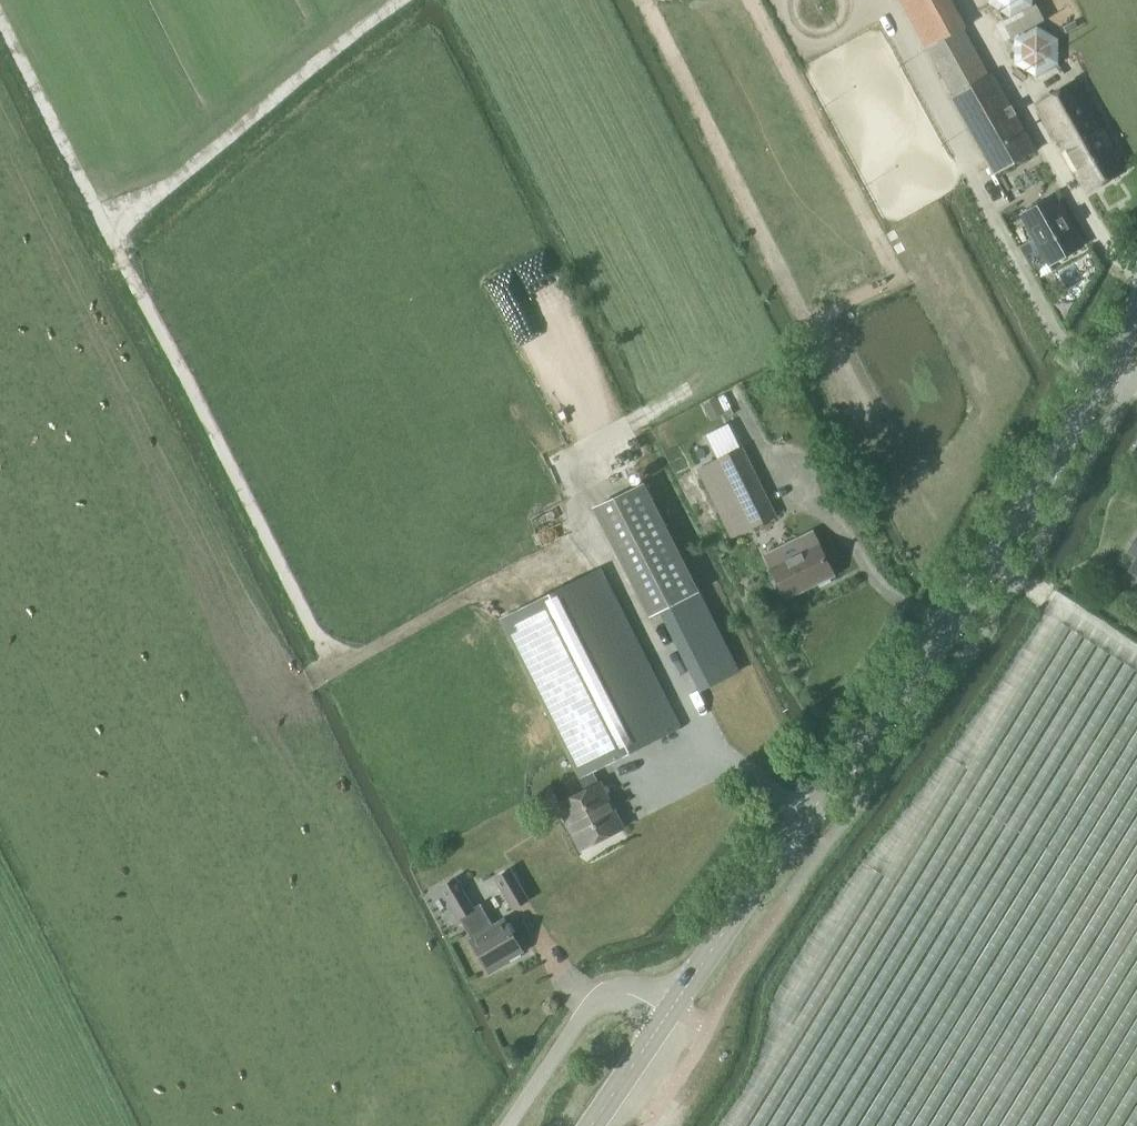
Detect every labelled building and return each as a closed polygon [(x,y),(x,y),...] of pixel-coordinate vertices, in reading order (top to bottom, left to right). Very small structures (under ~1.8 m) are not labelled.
[(962,29),(967,26),(952,0),(902,0),(928,48),(954,95),(950,97),(993,174),(1036,151),(993,73),(988,76),(962,29)] [(1087,193),(1127,170),(1079,86),(1082,84),(1079,79),(1036,103),(1087,193)] [(1082,245),(1054,196),(1021,215),(1049,264),(1082,245)] [(716,399),(703,405),(708,416),(722,409),(716,399)] [(730,536),(774,515),(742,448),(698,469),(730,536)] [(648,617),(660,610),(698,591),(643,482),(591,509),(648,617)] [(786,598),(833,574),(812,530),(764,554),(786,598)] [(1128,551),(1136,556),(1136,536),(1128,551)] [(591,770),(679,727),(600,567),(500,617),(579,776),(581,775),(591,770)] [(698,591),(660,610),(700,690),(738,671),(698,591)] [(619,822),(599,781),(597,782),(591,770),(581,775),(586,787),(558,801),(556,802),(558,807),(579,849),(593,842),(591,836),(619,822)] [(511,908),(526,900),(509,869),(493,878),(511,908)] [(478,904),(471,908),(454,878),(439,887),(456,918),(457,918),(469,939),(487,970),(520,951),(502,920),(491,926),(478,904)]
